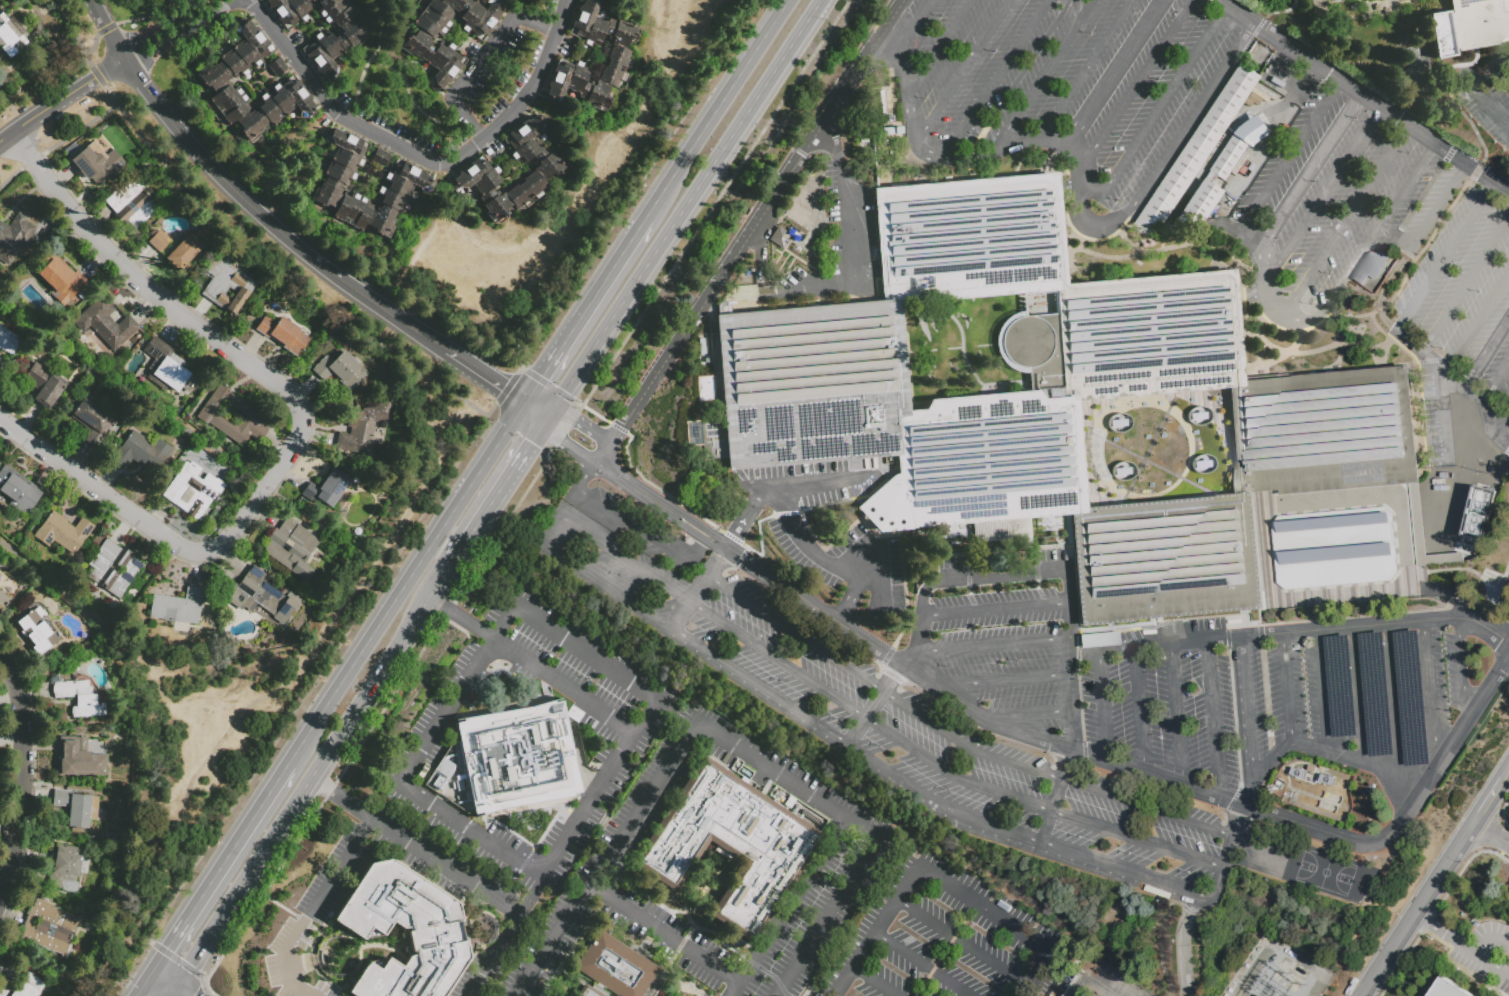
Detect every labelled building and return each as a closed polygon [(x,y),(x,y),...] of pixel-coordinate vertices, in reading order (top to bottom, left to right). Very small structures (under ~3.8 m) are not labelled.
[(269,5),(265,0),(308,0),(306,2),(312,10),(306,14),(308,17),(300,23),(298,20),(290,25),(292,27),(286,32),(267,7),(269,5)] [(318,1),(317,0),(347,0),(356,12),(350,17),(356,26),(359,24),(369,37),(353,49),(350,45),(331,60),(340,72),(327,81),(321,73),(319,74),(300,49),(306,45),(307,46),(314,41),(311,37),(320,31),(324,36),(330,32),(335,40),(340,37),(330,24),(327,26),(315,11),(318,9),(314,4),(318,1)] [(411,21),(430,0),(436,0),(438,2),(440,0),(473,0),(474,1),(473,2),(483,11),(488,5),(488,0),(499,0),(497,4),(503,9),(500,13),(499,16),(501,18),(481,40),(470,30),(466,34),(459,28),(462,25),(458,21),(465,13),(460,8),(457,11),(454,9),(447,17),(455,24),(442,38),(439,35),(433,42),(438,47),(441,43),(446,48),(451,43),(458,48),(454,52),(459,57),(462,53),(470,61),(443,91),(438,88),(434,92),(431,90),(431,89),(428,87),(427,76),(433,76),(438,70),(435,67),(433,68),(420,56),(418,58),(412,53),(410,56),(399,46),(410,34),(412,36),(419,28),(411,21)] [(585,7),(588,0),(596,0),(600,2),(604,10),(597,12),(595,18),(609,25),(610,21),(617,25),(618,23),(624,25),(626,22),(638,27),(631,43),(629,42),(626,51),(628,52),(625,60),(632,64),(629,73),(624,71),(622,74),(627,77),(623,85),(618,83),(615,89),(610,87),(607,95),(611,97),(603,114),(590,108),(592,105),(578,98),(581,91),(578,90),(576,95),(565,91),(563,96),(565,102),(554,106),(547,103),(553,91),(547,88),(557,66),(561,68),(563,63),(574,67),(576,62),(584,65),(581,71),(588,75),(584,83),(593,87),(595,82),(599,83),(602,75),(599,74),(607,56),(609,57),(615,44),(608,41),(609,39),(604,37),(598,48),(592,46),(590,49),(582,45),(584,42),(570,35),(582,6),(585,7)] [(1449,13),(1447,0),(1508,0),(1508,42),(1476,48),(1457,51),(1456,47),(1454,47),(1455,55),(1435,59),(1427,13),(1446,9),(1447,13),(1449,13)] [(10,58),(0,47),(0,13),(1,12),(8,20),(12,16),(26,32),(22,35),(28,42),(10,58)] [(41,33),(35,39),(30,34),(35,30),(36,23),(32,18),(36,15),(42,22),(41,33)] [(242,18),(245,22),(248,20),(252,26),(256,26),(270,46),(266,49),(269,53),(259,61),(262,64),(255,69),(250,62),(245,65),(251,74),(244,79),(240,75),(235,79),(231,73),(226,77),(228,79),(225,81),(233,91),(238,88),(248,101),(243,104),(248,111),(247,111),(250,116),(259,110),(255,104),(260,101),(257,96),(264,91),(267,95),(273,91),(271,88),(278,83),(280,86),(286,82),(285,80),(293,74),(311,98),(311,102),(315,106),(312,108),(315,113),(307,119),(298,107),(272,127),(268,122),(262,127),(263,129),(258,133),(259,135),(248,144),(240,133),(243,131),(235,120),(228,125),(208,99),(214,95),(208,85),(205,87),(196,74),(207,66),(208,68),(214,64),(215,65),(222,61),(219,57),(241,41),(235,33),(235,23),(242,18)] [(288,69),(276,78),(268,67),(280,59),(288,69)] [(1256,77),(1258,78),(1162,223),(1132,225),(1238,64),(1252,74),(1256,67),(1261,70),(1256,77)] [(1255,89),(1258,85),(1279,98),(1276,102),(1261,93),(1255,89)] [(1258,97),(1261,93),(1276,102),(1277,103),(1274,108),(1258,97)] [(512,152),(502,140),(528,118),(526,116),(534,109),(543,120),(546,121),(544,132),(539,131),(530,138),(533,142),(536,140),(542,147),(544,145),(550,152),(551,151),(556,158),(558,157),(566,166),(565,172),(556,179),(551,173),(543,180),(545,183),(538,188),(544,195),(536,201),(532,196),(529,198),(534,204),(526,210),(522,205),(516,211),(510,205),(504,210),(507,213),(494,225),(485,215),(489,212),(479,200),(486,194),(485,192),(481,195),(471,184),(465,189),(467,191),(460,197),(457,194),(451,186),(461,178),(459,177),(477,161),(480,165),(484,161),(491,170),(496,166),(502,173),(496,178),(500,183),(493,189),(500,196),(503,193),(506,196),(512,191),(511,188),(526,176),(528,178),(538,169),(534,164),(536,162),(532,157),(522,165),(518,160),(515,162),(509,155),(512,152)] [(1254,116),(1261,111),(1272,128),(1265,132),(1254,116)] [(1266,134),(1250,147),(1230,133),(1237,126),(1253,114),(1254,116),(1265,132),(1266,134)] [(329,128),(332,130),(334,128),(340,131),(344,130),(369,145),(361,160),(363,161),(360,168),(353,164),(350,171),(356,174),(352,182),(350,180),(347,186),(341,183),(336,193),(343,197),(344,194),(350,197),(353,192),(368,200),(365,205),(372,209),(371,210),(374,212),(377,207),(379,208),(382,204),(375,200),(379,193),(376,192),(380,184),(387,188),(389,184),(385,182),(386,180),(384,178),(387,172),(389,172),(397,157),(426,172),(425,174),(431,177),(430,179),(434,182),(429,191),(421,192),(420,189),(418,187),(417,189),(412,186),(407,195),(409,196),(399,213),(396,211),(392,218),(394,219),(391,225),(393,226),(386,239),(375,233),(376,231),(365,225),(361,232),(357,230),(359,228),(348,222),(347,225),(331,216),(335,208),(326,203),(323,208),(309,200),(316,187),(318,188),(322,182),(323,183),(326,178),(323,176),(339,148),(331,143),(330,145),(322,141),(329,128)] [(1246,145),(1223,180),(1207,170),(1231,135),(1246,145)] [(90,143),(103,157),(113,149),(125,163),(98,186),(83,169),(80,171),(70,159),(90,143)] [(390,156),(383,169),(371,162),(378,149),(390,156)] [(718,420),(710,334),(717,333),(716,316),(720,315),(719,308),(723,301),(728,304),(729,317),(884,303),(874,191),(1037,177),(1057,175),(1065,269),(1067,287),(1217,273),(1232,272),(1234,272),(1240,342),(1243,367),(1244,380),(1287,376),(1288,380),(1384,371),(1412,369),(1422,486),(1420,486),(1426,559),(1463,556),(1464,564),(1418,568),(1411,487),(1282,498),(1281,493),(1256,496),(1266,612),(1238,615),(1081,628),(1071,517),(1029,520),(1031,540),(974,545),(973,526),(912,531),(913,532),(879,534),(857,510),(893,478),(899,476),(897,458),(730,473),(729,460),(706,462),(702,422),(718,420)] [(160,207),(134,230),(127,222),(123,226),(115,217),(117,215),(105,200),(115,191),(117,192),(133,177),(160,207)] [(1202,178),(1222,192),(1204,220),(1174,222),(1202,178)] [(7,266),(0,261),(0,220),(8,226),(18,212),(27,218),(25,220),(36,228),(24,247),(21,245),(7,266)] [(151,238),(148,235),(154,228),(157,231),(159,229),(172,241),(160,253),(148,241),(151,238)] [(165,258),(190,231),(206,245),(180,272),(165,258)] [(255,283),(232,316),(200,293),(213,276),(203,269),(216,251),(230,260),(228,263),(255,283)] [(1361,294),(1350,286),(1370,255),(1385,255),(1392,259),(1376,282),(1370,279),(1365,286),(1366,287),(1361,294)] [(88,282),(63,308),(55,300),(60,296),(37,274),(53,258),(72,277),(77,272),(88,282)] [(756,285),(757,297),(733,299),(726,294),(730,286),(756,285)] [(90,326),(82,334),(73,323),(82,314),(81,313),(101,295),(115,312),(109,318),(116,325),(128,314),(140,327),(113,351),(90,326)] [(310,339),(297,357),(268,337),(267,338),(255,329),(264,315),(275,323),(280,315),(299,328),(298,331),(310,339)] [(13,355),(0,349),(0,323),(3,324),(1,327),(22,337),(13,355)] [(176,392),(151,374),(154,371),(150,368),(156,360),(143,350),(153,336),(175,351),(173,353),(188,364),(185,370),(198,379),(188,393),(180,387),(176,392)] [(349,391),(332,373),(324,381),(312,369),(326,355),(333,361),(344,350),(367,373),(349,391)] [(40,391),(34,387),(31,391),(25,388),(28,383),(23,379),(35,362),(65,383),(53,402),(54,403),(48,410),(34,400),(40,391)] [(268,428),(259,441),(249,434),(241,445),(207,421),(206,424),(195,416),(219,381),(231,390),(229,392),(265,417),(261,423),(268,428)] [(83,441),(90,432),(70,418),(83,399),(117,423),(97,451),(83,441)] [(352,437),(357,411),(362,412),(363,408),(389,401),(392,418),(374,422),(367,456),(336,450),(339,434),(352,437)] [(134,459),(126,470),(113,460),(134,430),(153,443),(158,437),(175,449),(169,458),(167,456),(155,474),(134,459)] [(196,476),(202,480),(208,472),(226,485),(214,501),(212,500),(198,520),(162,495),(186,462),(190,464),(191,462),(201,469),(196,476)] [(13,501),(0,491),(0,472),(4,467),(30,487),(32,484),(44,493),(26,517),(10,506),(13,501)] [(349,497),(338,513),(315,497),(311,503),(300,495),(309,481),(318,488),(333,467),(351,480),(343,492),(349,497)] [(1494,491),(1473,486),(1460,536),(1481,541),(1494,491)] [(1494,493),(1502,496),(1488,548),(1477,545),(1481,530),(1484,531),(1494,493)] [(32,537),(52,509),(67,520),(66,522),(74,527),(81,517),(94,526),(73,554),(53,540),(47,548),(32,537)] [(1279,519),(1386,510),(1394,517),(1399,576),(1392,583),(1285,593),(1277,586),(1272,527),(1279,519)] [(320,540),(304,562),(314,569),(304,582),(262,552),(270,540),(267,538),(275,528),(278,530),(287,517),(320,540)] [(103,539),(97,547),(92,544),(97,536),(103,539)] [(146,566),(122,600),(89,577),(95,569),(88,564),(106,538),(121,549),(123,546),(136,556),(134,558),(146,566)] [(303,599),(283,627),(272,620),(274,618),(257,606),(252,614),(242,607),(240,611),(226,601),(256,559),(270,569),(262,580),(280,593),(285,587),(303,599)] [(203,589),(198,625),(184,622),(184,626),(164,622),(164,620),(150,617),(153,594),(184,599),(186,586),(203,589)] [(9,598),(0,612),(0,590),(9,598)] [(1303,601),(1304,608),(1287,610),(1287,603),(1303,601)] [(23,632),(16,622),(33,609),(51,633),(44,639),(50,647),(37,656),(30,648),(34,645),(28,637),(25,639),(21,633),(23,632)] [(76,698),(53,699),(52,681),(87,679),(88,686),(91,686),(91,694),(96,694),(96,705),(99,705),(99,703),(105,702),(106,716),(72,718),(72,706),(76,706),(76,698)] [(461,722),(461,713),(554,696),(556,703),(563,702),(582,796),(574,798),(576,805),(483,824),(481,817),(474,818),(471,806),(454,724),(461,722)] [(87,754),(107,754),(107,777),(58,777),(58,736),(87,736),(87,754)] [(442,757),(456,766),(447,779),(433,770),(442,757)] [(676,892),(633,864),(704,758),(817,834),(749,936),(714,912),(745,865),(710,842),(676,892)] [(69,807),(52,806),(53,789),(70,790),(70,794),(98,796),(96,819),(88,819),(88,828),(68,826),(69,807)] [(117,843),(105,841),(106,834),(118,836),(117,843)] [(61,889),(48,887),(53,854),(55,854),(57,844),(81,848),(79,855),(82,856),(78,876),(76,876),(75,881),(79,882),(77,893),(61,891),(61,889)] [(470,960),(446,995),(351,995),(349,995),(369,964),(381,972),(388,961),(389,960),(403,970),(410,959),(415,958),(414,954),(412,954),(408,934),(409,934),(409,930),(404,931),(393,924),(384,938),(365,941),(364,942),(334,922),(366,873),(371,866),(392,862),(408,872),(459,906),(462,924),(460,925),(464,944),(466,943),(470,960)] [(22,939),(25,929),(22,928),(30,906),(33,907),(36,898),(39,899),(41,893),(49,896),(47,902),(52,903),(51,906),(80,917),(65,956),(22,939)] [(659,971),(643,995),(614,995),(575,971),(599,932),(659,971)] [(43,986),(36,995),(9,995),(15,987),(18,990),(30,973),(38,979),(36,982),(43,986)] [(1440,975),(1472,995),(1427,995),(1440,975)] [(11,990),(7,995),(0,995),(0,984),(1,983),(11,990)] [(586,983),(607,995),(578,995),(586,983)]
